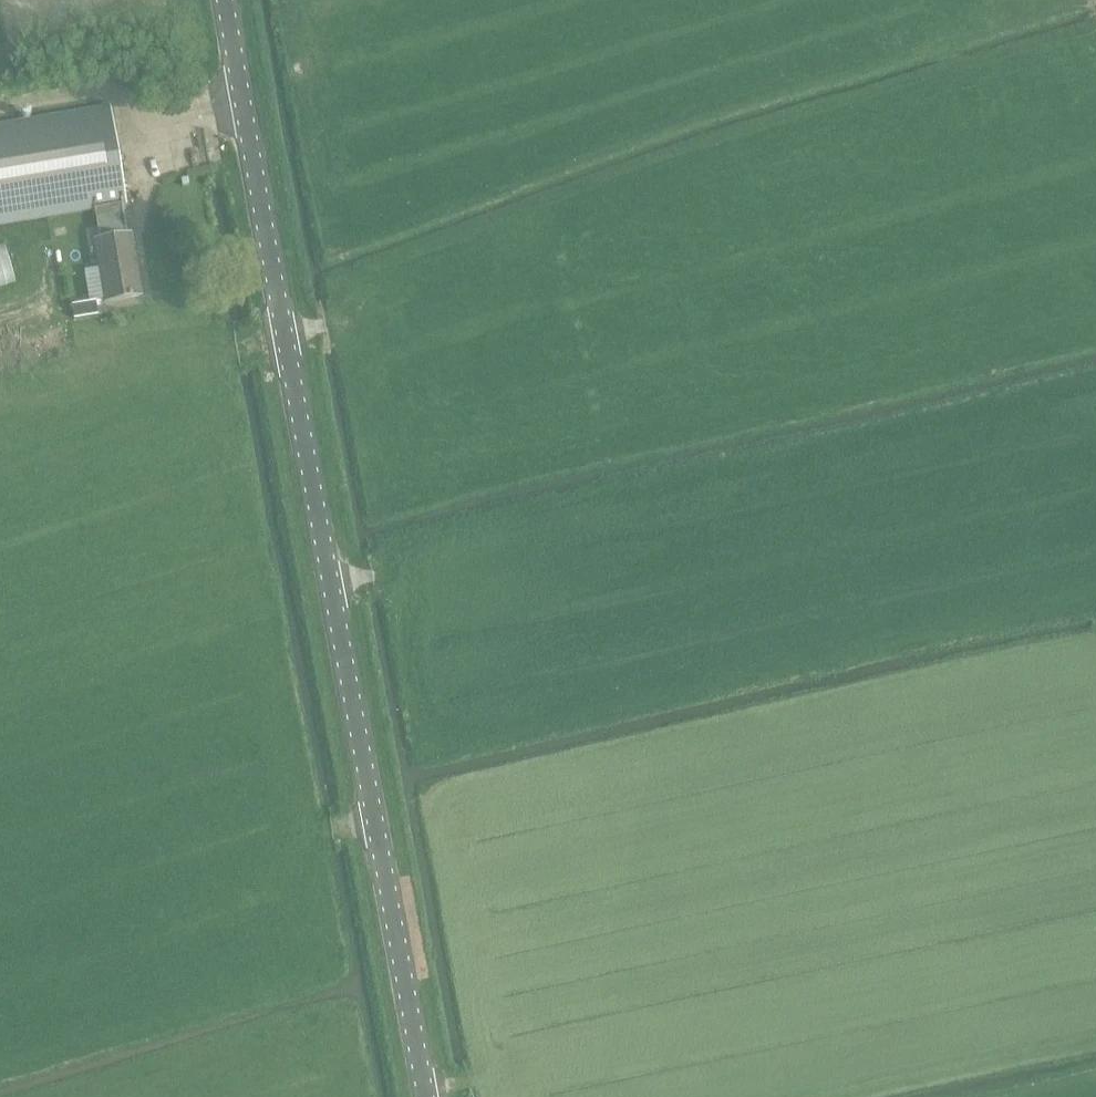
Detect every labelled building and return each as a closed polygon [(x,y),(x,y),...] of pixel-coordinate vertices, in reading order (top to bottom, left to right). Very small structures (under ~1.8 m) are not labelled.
[(94,209),(100,240),(94,241),(105,302),(142,296),(132,234),(127,235),(122,205),(127,204),(111,108),(0,126),(0,225),(94,209)]
